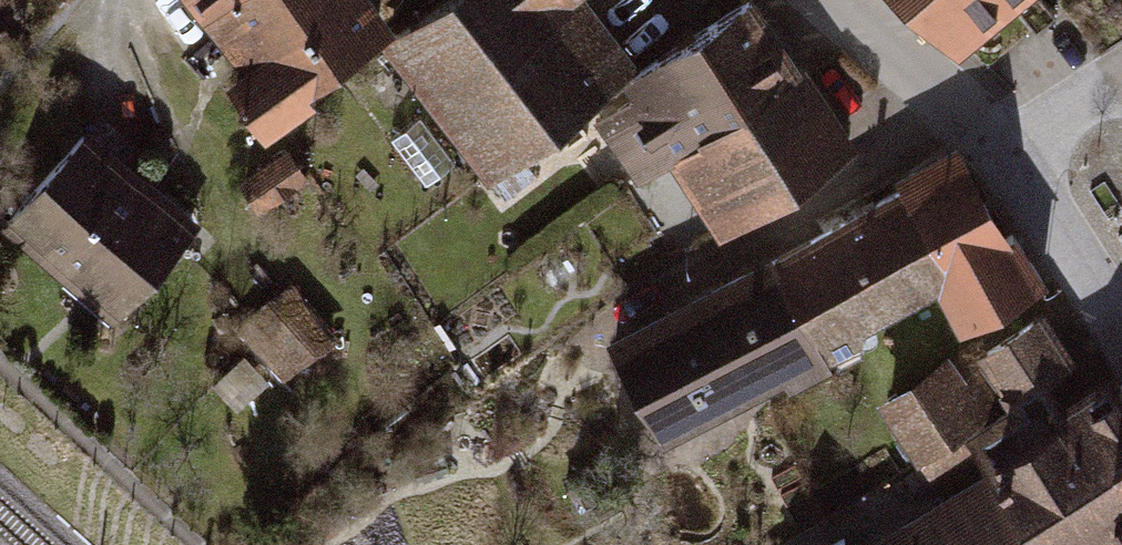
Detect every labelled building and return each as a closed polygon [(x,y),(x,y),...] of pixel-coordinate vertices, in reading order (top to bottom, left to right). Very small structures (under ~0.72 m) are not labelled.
[(262,117),(393,29),(373,0),(182,0),(262,117)] [(378,47),(486,188),(642,68),(590,0),(439,0),(378,47)] [(904,2),(953,60),(1026,0),(903,0),(904,2)] [(638,100),(606,119),(680,241),(849,139),(766,3),(629,86),(638,100)] [(11,69),(0,55),(0,77),(11,69)] [(963,134),(894,174),(899,183),(947,263),(937,290),(958,331),(1048,281),(963,134)] [(206,231),(92,135),(7,234),(121,330),(206,231)] [(947,263),(899,183),(774,252),(824,349),(937,290),(947,263)] [(774,252),(771,249),(605,334),(661,440),(785,378),(790,387),(830,365),(824,349),(774,252)] [(298,282),(242,327),(288,385),(345,339),(298,282)] [(953,350),(873,403),(921,475),(1088,365),(1058,310),(969,374),(953,350)] [(1111,378),(999,447),(1015,472),(995,485),(1033,544),(1121,544),(1121,395),(1111,378)] [(995,485),(986,470),(863,544),(1033,544),(995,485)]
